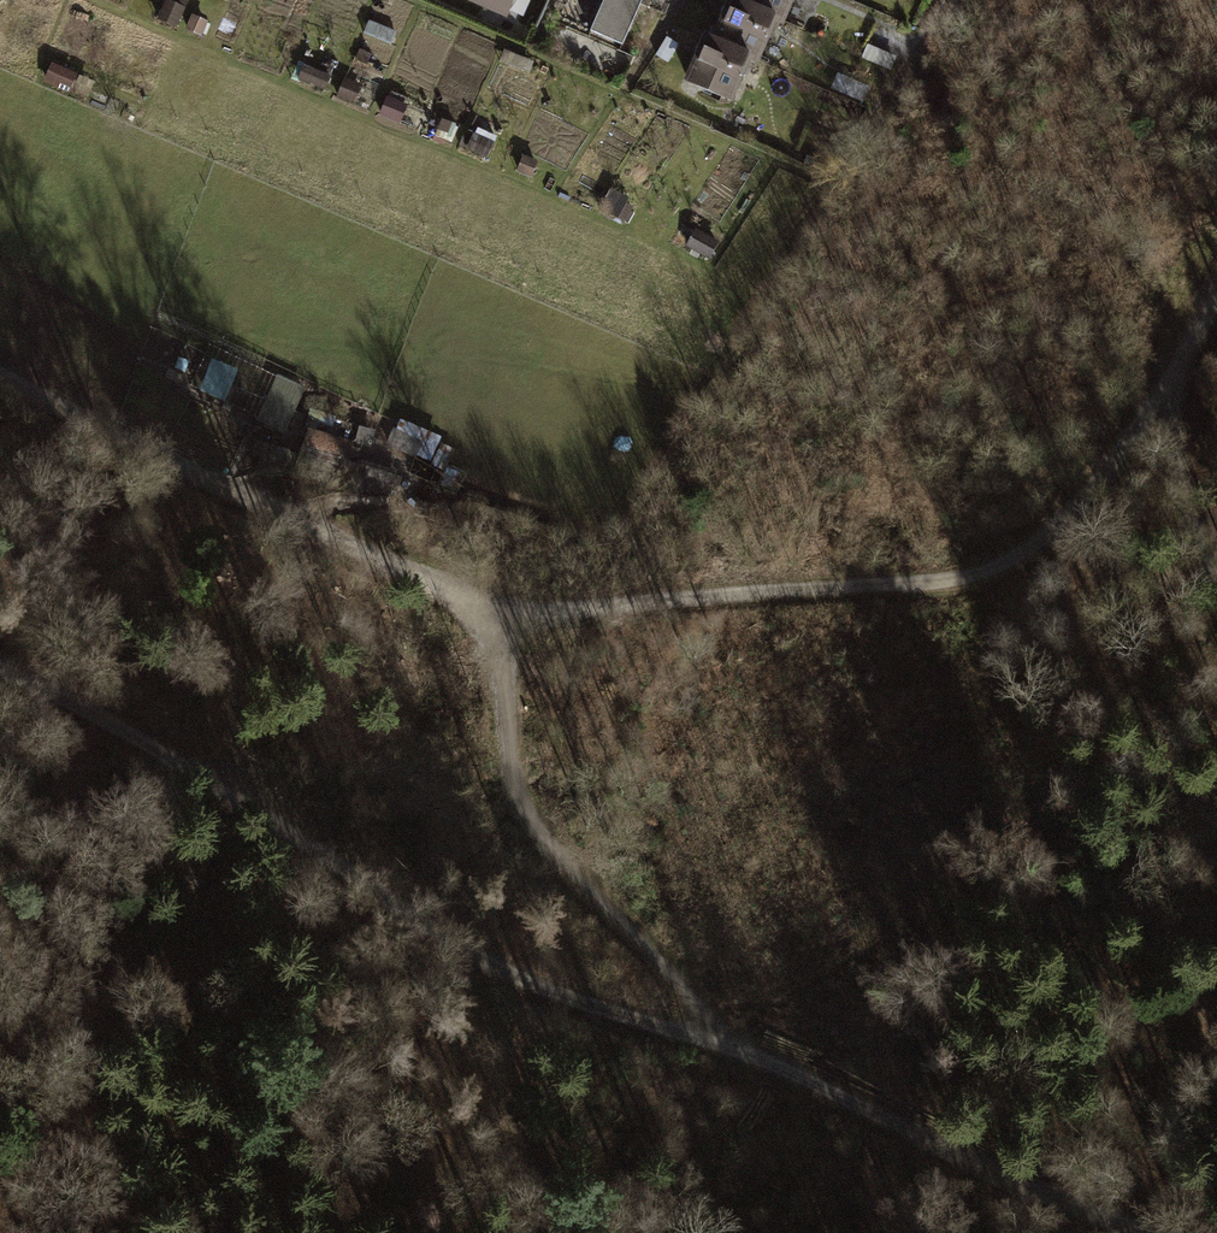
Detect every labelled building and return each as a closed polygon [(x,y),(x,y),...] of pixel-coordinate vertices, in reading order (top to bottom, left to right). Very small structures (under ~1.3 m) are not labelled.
[(503,10),(508,0),(480,0),(503,10)] [(591,31),(623,44),(643,0),(605,0),(591,31)] [(734,0),(715,43),(748,57),(755,61),(774,18),(741,4),(734,0)] [(741,4),(774,18),(781,21),(790,0),(742,0),(741,4)] [(183,7),(166,1),(159,21),(175,27),(183,7)] [(221,13),(202,6),(195,24),(214,32),(221,13)] [(114,25),(100,19),(96,28),(110,34),(114,25)] [(332,44),(313,37),(309,48),(327,55),(332,44)] [(709,40),(690,82),(730,99),(748,57),(715,43),(709,40)] [(387,67),(372,61),(369,70),(384,76),(387,67)] [(78,72),(55,62),(46,82),(69,92),(78,72)] [(333,78),(307,68),(301,82),(328,92),(333,78)] [(364,85),(346,78),(339,96),(357,103),(364,85)] [(414,93),(394,86),(383,115),(403,123),(414,93)] [(459,119),(447,114),(438,136),(450,141),(459,119)] [(500,133),(480,125),(470,153),(490,161),(500,133)] [(542,163),(523,155),(516,172),(535,179),(542,163)] [(558,195),(579,204),(583,194),(563,185),(558,195)] [(687,247),(710,262),(722,244),(698,229),(687,247)] [(232,368),(213,359),(201,385),(221,393),(232,368)] [(293,410),(265,398),(257,416),(285,428),(293,410)] [(430,431),(400,417),(386,446),(415,461),(430,431)] [(355,444),(311,427),(301,452),(346,469),(355,444)]
